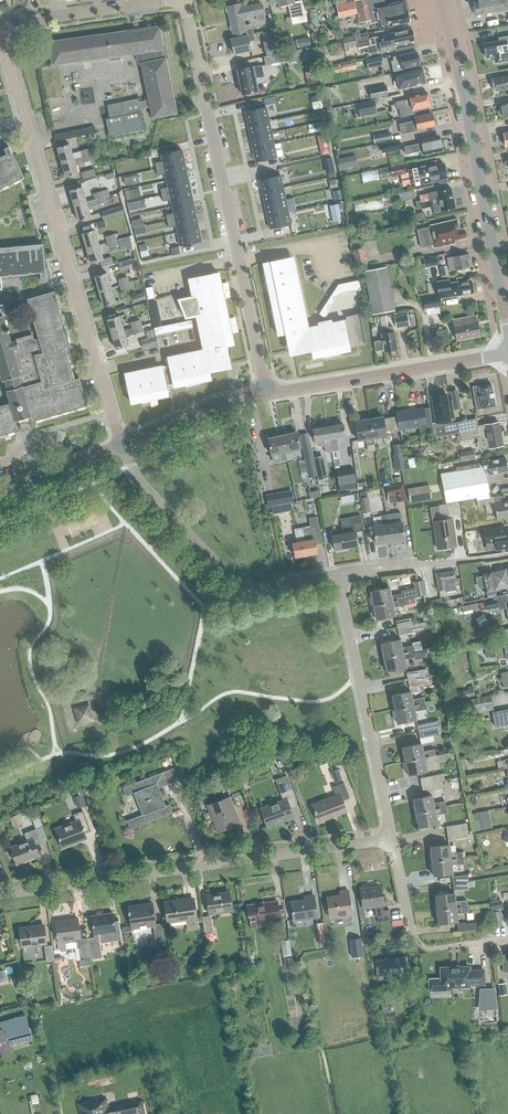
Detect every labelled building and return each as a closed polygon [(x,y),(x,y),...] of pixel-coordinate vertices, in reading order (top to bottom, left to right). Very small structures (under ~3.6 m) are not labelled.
[(294,0),(279,0),(280,6),(288,4),(292,25),(307,21),(303,0),(294,2),(294,0)] [(406,12),(403,0),(402,0),(374,6),(374,7),(370,8),(369,0),(359,0),(355,1),(360,22),(368,20),(369,23),(378,22),(379,29),(409,22),(407,12),(406,12)] [(473,4),(475,15),(507,10),(507,0),(477,0),(478,3),(473,4)] [(342,3),(336,4),(339,16),(345,15),(342,3)] [(228,7),(234,39),(254,35),(253,29),(246,30),(243,19),(257,16),(258,22),(265,21),(262,4),(241,8),(241,4),(228,7)] [(163,24),(48,40),(52,65),(141,53),(142,59),(142,60),(147,98),(107,103),(109,118),(107,118),(109,135),(144,130),(141,107),(150,106),(152,117),(175,113),(163,24)] [(342,38),(344,48),(357,45),(358,49),(378,45),(380,53),(394,50),(395,52),(415,48),(411,30),(391,34),(391,36),(377,38),(377,37),(357,42),(356,36),(342,38)] [(234,39),(231,40),(234,54),(251,51),(249,42),(255,41),(254,35),(234,39)] [(309,36),(296,39),(298,48),(306,46),(311,45),(309,36)] [(483,44),(486,57),(494,56),(495,62),(507,59),(507,57),(506,43),(507,43),(507,36),(497,38),(498,41),(483,44)] [(277,40),(263,43),(266,57),(280,54),(277,40)] [(310,48),(266,57),(265,57),(266,65),(292,60),(292,62),(313,58),(310,48)] [(402,69),(420,65),(419,63),(422,63),(420,57),(418,58),(417,52),(393,57),(394,60),(391,61),(393,72),(402,70),(402,69)] [(366,59),(368,67),(383,64),(381,56),(366,59)] [(330,68),(331,73),(357,67),(356,62),(330,68)] [(264,77),(262,65),(237,70),(242,94),(258,91),(256,79),(264,77)] [(396,78),(398,89),(425,83),(422,69),(409,72),(409,75),(396,78)] [(308,84),(317,82),(315,70),(305,72),(308,84)] [(494,91),(507,89),(507,75),(491,78),(494,91)] [(331,99),(342,97),(340,85),(329,86),(331,99)] [(369,90),(371,98),(388,95),(387,86),(369,90)] [(410,99),(395,102),(396,108),(401,107),(402,110),(412,108),(412,109),(430,105),(427,93),(409,96),(410,99)] [(313,111),(322,109),(321,101),(311,104),(313,111)] [(358,104),(360,114),(375,111),(373,101),(358,104)] [(502,116),(507,115),(507,103),(500,104),(500,107),(499,110),(498,110),(499,114),(502,116)] [(266,107),(245,112),(248,125),(268,120),(266,107)] [(399,123),(401,129),(402,134),(426,129),(425,127),(434,125),(431,113),(414,116),(415,120),(399,123)] [(250,136),(271,132),(268,120),(248,125),(250,136)] [(88,134),(89,138),(97,136),(95,125),(55,134),(57,145),(71,142),(70,138),(88,134)] [(253,148),(273,144),(271,132),(250,136),(253,148)] [(421,155),(442,151),(440,142),(438,143),(436,136),(421,140),(422,143),(404,147),(406,154),(420,151),(421,155)] [(382,143),(383,152),(401,149),(399,140),(382,143)] [(57,148),(61,162),(74,159),(69,144),(57,148)] [(273,144),(253,148),(255,161),(276,157),(273,144)] [(23,177),(8,146),(3,149),(5,153),(0,156),(0,189),(23,177)] [(80,151),(82,156),(91,154),(89,148),(80,151)] [(154,163),(155,169),(184,163),(181,150),(160,154),(162,161),(154,163)] [(93,159),(91,154),(82,156),(84,162),(93,159)] [(338,159),(340,169),(351,167),(349,157),(338,159)] [(61,162),(65,177),(78,173),(74,159),(61,162)] [(187,176),(184,163),(155,169),(157,175),(165,174),(166,180),(187,176)] [(418,168),(408,170),(409,173),(400,175),(403,187),(411,185),(411,186),(418,185),(429,183),(429,181),(437,180),(438,184),(448,182),(444,164),(427,167),(428,169),(420,171),(420,169),(418,170),(418,168)] [(390,167),(392,176),(406,173),(404,165),(390,167)] [(377,170),(378,179),(392,177),(390,167),(377,170)] [(83,178),(95,174),(93,168),(81,172),(83,178)] [(280,175),(259,180),(262,191),(282,187),(280,175)] [(189,189),(187,176),(166,180),(168,187),(160,189),(161,195),(189,189)] [(74,205),(86,202),(82,187),(70,191),(74,205)] [(282,187),(262,191),(264,203),(285,199),(282,187)] [(170,200),(172,206),(192,202),(189,189),(161,195),(162,201),(170,200)] [(417,210),(422,209),(433,206),(435,214),(456,209),(451,189),(419,196),(420,200),(415,202),(417,210)] [(133,198),(131,190),(125,191),(127,200),(133,198)] [(102,191),(93,194),(95,199),(103,196),(102,191)] [(403,193),(404,200),(415,198),(414,191),(403,193)] [(103,196),(95,199),(96,205),(105,202),(103,196)] [(86,202),(74,205),(78,220),(90,216),(88,207),(96,205),(95,199),(86,202)] [(267,215),(287,210),(285,199),(264,203),(267,215)] [(357,210),(384,208),(384,199),(357,202),(357,210)] [(133,202),(127,204),(129,211),(137,210),(136,202),(133,202)] [(195,215),(192,202),(172,206),(173,213),(165,215),(167,221),(195,215)] [(103,219),(123,213),(121,206),(101,212),(103,219)] [(290,223),(287,210),(267,215),(270,228),(290,223)] [(167,221),(168,227),(176,225),(177,232),(198,228),(195,215),(167,221)] [(434,243),(435,248),(463,243),(462,238),(466,237),(465,229),(460,231),(457,220),(430,226),(432,234),(425,235),(427,244),(434,243)] [(96,224),(97,229),(106,227),(104,221),(96,224)] [(177,232),(180,245),(201,241),(198,228),(177,232)] [(99,245),(94,230),(82,234),(86,248),(99,245)] [(116,240),(114,234),(106,237),(107,242),(116,240)] [(131,236),(119,237),(120,249),(132,248),(131,236)] [(116,240),(107,242),(109,248),(118,245),(116,240)] [(1,289),(0,276),(39,273),(40,281),(46,280),(42,243),(0,248),(0,289),(1,289)] [(146,244),(139,245),(141,257),(148,256),(146,244)] [(91,263),(103,259),(99,245),(86,248),(91,263)] [(447,258),(450,272),(470,268),(468,261),(470,260),(469,254),(447,258)] [(364,256),(354,258),(356,268),(366,266),(364,256)] [(304,328),(290,258),(263,264),(265,274),(264,274),(267,290),(268,290),(273,309),(271,309),(274,325),(275,325),(276,325),(278,335),(288,333),(289,337),(291,341),(294,345),(298,347),(302,349),(307,348),(311,348),(313,358),(323,356),(324,358),(344,353),(343,352),(362,348),(361,343),(365,342),(366,344),(360,313),(346,316),(346,317),(347,319),(332,322),(331,320),(332,320),(332,319),(317,322),(317,323),(318,323),(318,325),(304,328)] [(117,263),(119,271),(119,272),(135,267),(132,259),(117,263)] [(418,260),(411,261),(413,269),(420,268),(418,260)] [(447,266),(440,267),(442,276),(448,275),(447,266)] [(372,315),(394,311),(386,268),(364,272),(372,315)] [(95,277),(99,291),(111,288),(107,273),(95,277)] [(184,385),(185,387),(200,383),(200,382),(210,380),(208,369),(212,368),(216,366),(220,364),(223,360),(224,355),(224,352),(223,347),(233,344),(231,334),(233,334),(230,318),(228,318),(224,299),(225,299),(222,283),(220,283),(218,273),(187,279),(191,297),(177,300),(184,318),(195,315),(203,353),(168,360),(170,368),(125,377),(127,385),(125,385),(127,392),(129,392),(131,403),(141,401),(142,403),(159,399),(158,398),(167,396),(165,386),(173,385),(174,387),(184,385)] [(127,277),(118,280),(120,285),(129,282),(127,277)] [(352,292),(358,290),(361,290),(359,280),(350,282),(352,292)] [(439,295),(446,294),(450,294),(450,297),(473,294),(471,281),(449,284),(448,280),(437,282),(439,295)] [(131,290),(134,289),(132,281),(129,282),(120,285),(121,291),(130,288),(131,290)] [(350,282),(340,284),(342,292),(341,293),(340,294),(352,292),(350,282)] [(115,302),(111,288),(99,291),(103,306),(115,302)] [(2,316),(5,315),(2,305),(0,305),(0,375),(1,380),(4,379),(7,389),(6,390),(8,399),(10,402),(0,405),(0,435),(15,431),(16,430),(17,428),(15,421),(22,419),(31,417),(32,421),(86,406),(79,378),(74,380),(65,347),(69,346),(53,291),(26,299),(38,340),(33,342),(31,334),(14,339),(15,340),(10,341),(2,316)] [(132,296),(134,302),(145,299),(143,293),(132,296)] [(440,297),(423,300),(424,309),(426,308),(427,315),(440,313),(439,307),(441,307),(440,297)] [(394,317),(396,328),(409,326),(408,315),(394,317)] [(120,316),(107,320),(111,334),(124,331),(120,316)] [(452,321),(456,341),(480,336),(477,322),(474,322),(473,317),(452,321)] [(140,320),(131,323),(132,328),(141,326),(140,320)] [(141,326),(132,328),(134,334),(143,331),(141,326)] [(381,335),(382,340),(374,342),(375,352),(384,350),(384,353),(397,350),(393,326),(382,328),(383,334),(381,335)] [(128,345),(125,336),(134,334),(132,328),(124,331),(111,334),(116,349),(128,345)] [(143,348),(158,344),(153,329),(147,331),(149,339),(141,341),(143,348)] [(448,340),(447,330),(438,332),(439,341),(448,340)] [(495,406),(491,384),(479,386),(472,387),(476,410),(483,409),(483,408),(495,406)] [(449,418),(446,394),(432,396),(436,423),(444,421),(450,421),(449,418)] [(459,398),(452,400),(454,409),(461,408),(459,398)] [(434,431),(430,408),(396,413),(396,416),(398,428),(399,429),(419,426),(420,433),(434,431)] [(396,416),(383,418),(383,417),(370,419),(373,438),(386,436),(385,430),(398,428),(396,416)] [(375,450),(373,438),(370,419),(369,419),(369,418),(362,419),(362,420),(355,422),(358,440),(366,439),(368,451),(375,450)] [(460,439),(472,437),(478,436),(480,450),(503,446),(498,422),(477,426),(476,419),(435,427),(437,438),(459,433),(460,439)] [(343,424),(341,424),(341,423),(335,424),(336,425),(328,427),(332,452),(339,451),(337,442),(338,442),(337,438),(345,436),(343,424)] [(315,442),(316,444),(317,446),(319,446),(322,446),(323,445),(324,445),(325,453),(332,452),(328,427),(313,429),(315,442)] [(296,432),(282,436),(286,452),(288,461),(294,459),(292,450),(300,448),(297,438),(296,432)] [(282,436),(268,439),(271,455),(280,453),(282,462),(288,461),(286,452),(282,436)] [(392,456),(395,471),(404,470),(400,445),(393,446),(394,455),(392,456)] [(310,446),(303,447),(309,478),(317,476),(310,446)] [(314,458),(319,480),(328,478),(323,456),(314,458)] [(441,474),(446,502),(489,494),(485,472),(489,472),(489,475),(500,473),(500,472),(507,471),(505,458),(491,461),(490,460),(483,461),(483,463),(456,467),(457,471),(441,474)] [(354,469),(336,471),(339,490),(357,487),(354,469)] [(405,501),(403,485),(386,488),(388,496),(395,495),(397,503),(405,501)] [(408,488),(410,502),(431,498),(429,485),(408,488)] [(497,518),(507,517),(507,500),(491,503),(490,497),(477,499),(478,506),(485,505),(486,512),(495,511),(497,518)] [(371,513),(368,498),(361,499),(363,514),(371,513)] [(439,505),(441,519),(433,521),(438,549),(456,546),(452,518),(451,518),(451,517),(461,516),(459,502),(439,505)] [(392,524),(391,514),(386,515),(390,542),(404,540),(402,523),(392,524)] [(331,535),(334,549),(356,544),(354,532),(362,530),(360,515),(339,519),(342,533),(331,535)] [(390,542),(386,515),(381,515),(383,525),(373,526),(375,544),(390,542)] [(311,527),(294,530),(296,542),(292,543),(294,556),(316,552),(314,540),(321,538),(317,517),(309,518),(311,527)] [(483,530),(485,542),(489,541),(491,551),(507,548),(507,546),(507,533),(506,533),(505,526),(483,530)] [(486,593),(507,588),(507,568),(505,569),(491,572),(482,574),(486,593)] [(435,572),(438,590),(446,589),(446,592),(457,590),(455,570),(435,572)] [(370,596),(372,606),(403,600),(411,599),(425,596),(423,581),(413,583),(414,588),(401,591),(401,593),(391,595),(389,587),(370,590),(371,596),(370,596)] [(442,602),(443,605),(441,599),(427,602),(429,612),(443,608),(443,609),(463,605),(462,598),(442,602)] [(372,606),(372,611),(373,613),(375,613),(376,618),(394,615),(393,611),(393,607),(404,605),(412,603),(411,599),(403,600),(372,606)] [(479,604),(481,612),(498,608),(496,600),(479,604)] [(471,605),(462,607),(464,615),(473,612),(471,605)] [(484,614),(476,619),(481,627),(489,622),(484,614)] [(396,620),(397,627),(413,623),(412,617),(396,620)] [(397,627),(399,633),(431,627),(430,620),(413,623),(397,627)] [(495,631),(497,636),(498,642),(507,639),(507,634),(507,628),(495,631)] [(382,647),(381,648),(383,657),(414,650),(413,644),(401,646),(400,638),(381,642),(382,647)] [(494,646),(484,648),(486,656),(495,655),(494,646)] [(414,650),(383,657),(385,666),(386,666),(387,670),(405,666),(406,666),(404,658),(415,656),(415,658),(428,655),(426,647),(414,650)] [(407,672),(408,678),(425,675),(424,668),(407,672)] [(408,678),(409,685),(426,681),(425,675),(408,678)] [(468,689),(458,691),(459,699),(475,696),(473,685),(467,686),(468,689)] [(391,700),(393,709),(425,702),(423,696),(412,698),(411,691),(392,695),(393,699),(391,700)] [(493,710),(491,696),(460,701),(462,714),(477,711),(478,713),(493,710)] [(452,699),(445,701),(450,718),(457,716),(452,699)] [(393,709),(395,718),(396,718),(398,723),(416,719),(414,711),(426,708),(425,702),(393,709)] [(94,721),(90,704),(73,709),(78,725),(94,721)] [(492,713),(495,727),(507,725),(507,710),(492,713)] [(417,724),(418,730),(438,727),(437,720),(417,724)] [(418,730),(419,737),(440,733),(438,727),(418,730)] [(402,752),(404,761),(436,754),(434,748),(423,751),(421,743),(403,746),(404,751),(402,752)] [(404,761),(406,770),(407,769),(408,775),(427,771),(425,762),(437,760),(436,754),(404,761)] [(123,787),(127,795),(134,793),(142,814),(127,820),(130,828),(172,812),(169,804),(166,806),(159,787),(177,780),(173,768),(123,787)] [(332,772),(336,782),(342,779),(338,769),(332,772)] [(420,778),(421,784),(445,780),(444,774),(420,778)] [(275,780),(281,792),(292,787),(286,775),(275,780)] [(421,784),(422,791),(444,787),(442,781),(445,780),(421,784)] [(237,783),(226,787),(228,793),(239,789),(237,783)] [(312,804),(318,821),(346,811),(342,800),(349,798),(344,783),(332,787),(335,796),(312,804)] [(261,808),(267,826),(283,820),(283,821),(293,817),(290,808),(297,805),(292,790),(280,794),(283,801),(261,808)] [(413,805),(415,813),(446,806),(445,801),(433,803),(432,795),(413,799),(415,804),(413,805)] [(84,796),(76,797),(77,806),(85,805),(84,796)] [(206,821),(212,818),(217,831),(240,823),(230,797),(207,805),(210,812),(204,814),(206,821)] [(415,813),(415,815),(417,822),(418,822),(419,827),(437,823),(436,815),(447,812),(446,806),(415,813)] [(84,833),(90,830),(83,811),(73,815),(76,822),(55,829),(62,847),(86,838),(84,833)] [(479,812),(473,814),(476,830),(482,829),(479,812)] [(13,824),(20,821),(17,814),(10,817),(13,824)] [(17,864),(39,856),(35,845),(47,840),(38,815),(32,818),(36,829),(27,832),(30,840),(10,847),(17,864)] [(446,827),(448,834),(468,831),(467,823),(446,827)] [(448,834),(449,839),(469,836),(468,831),(448,834)] [(430,852),(431,861),(463,858),(462,852),(451,853),(450,845),(431,847),(431,852),(430,852)] [(431,861),(431,871),(433,870),(434,875),(453,873),(452,865),(464,864),(463,858),(431,861)] [(454,883),(454,890),(468,888),(467,882),(469,882),(454,883)] [(362,901),(363,907),(382,904),(379,886),(360,888),(362,901)] [(351,915),(348,890),(339,892),(340,895),(327,897),(330,916),(339,915),(339,917),(351,915)] [(206,895),(209,913),(231,910),(229,892),(206,895)] [(435,901),(436,910),(468,906),(468,900),(456,901),(455,893),(436,895),(436,901),(435,901)] [(290,902),(293,919),(316,916),(313,895),(304,896),(305,900),(290,902)] [(196,929),(191,897),(166,901),(169,923),(186,920),(187,930),(196,929)] [(503,909),(501,900),(491,902),(492,911),(503,909)] [(247,905),(248,916),(250,925),(256,925),(255,921),(279,918),(277,901),(247,905)] [(146,926),(153,925),(156,945),(165,944),(162,923),(155,924),(152,903),(129,906),(132,928),(139,927),(139,926),(146,925),(146,926)] [(436,910),(437,919),(438,919),(439,924),(458,921),(457,913),(469,912),(468,906),(436,910)] [(377,912),(379,922),(391,921),(389,910),(377,912)] [(492,913),(495,927),(503,925),(500,911),(492,913)] [(113,912),(91,916),(94,938),(88,939),(91,957),(102,955),(100,942),(122,939),(118,918),(114,918),(113,912)] [(202,917),(204,932),(212,931),(210,916),(202,917)] [(77,918),(55,921),(59,950),(75,948),(77,960),(79,960),(80,966),(91,965),(87,939),(80,939),(77,918)] [(458,924),(459,931),(479,929),(478,922),(458,924)] [(20,925),(22,947),(45,944),(42,923),(20,925)] [(363,956),(360,938),(350,940),(352,957),(363,956)] [(294,968),(289,941),(281,942),(286,968),(289,967),(289,969),(294,968)] [(44,947),(46,962),(54,961),(52,946),(44,947)] [(406,957),(376,959),(377,977),(386,976),(386,977),(400,976),(400,975),(408,975),(406,957)] [(451,968),(441,968),(441,990),(453,990),(453,988),(470,988),(470,985),(485,985),(484,970),(469,971),(469,968),(459,968),(459,966),(451,966),(451,968)] [(507,995),(506,983),(499,984),(500,996),(507,995)] [(496,1007),(494,990),(483,990),(483,1008),(496,1007)] [(388,1002),(381,1003),(382,1012),(390,1011),(388,1002)] [(12,1051),(8,1037),(21,1033),(16,1017),(0,1022),(0,1054),(12,1051)] [(107,1099),(93,1102),(92,1101),(78,1104),(81,1113),(117,1113),(116,1111),(110,1112),(107,1099)] [(124,1106),(123,1106),(116,1108),(116,1107),(116,1108),(116,1111),(117,1113),(142,1113),(141,1109),(140,1103),(139,1103),(131,1105),(131,1104),(131,1105),(124,1106)]
